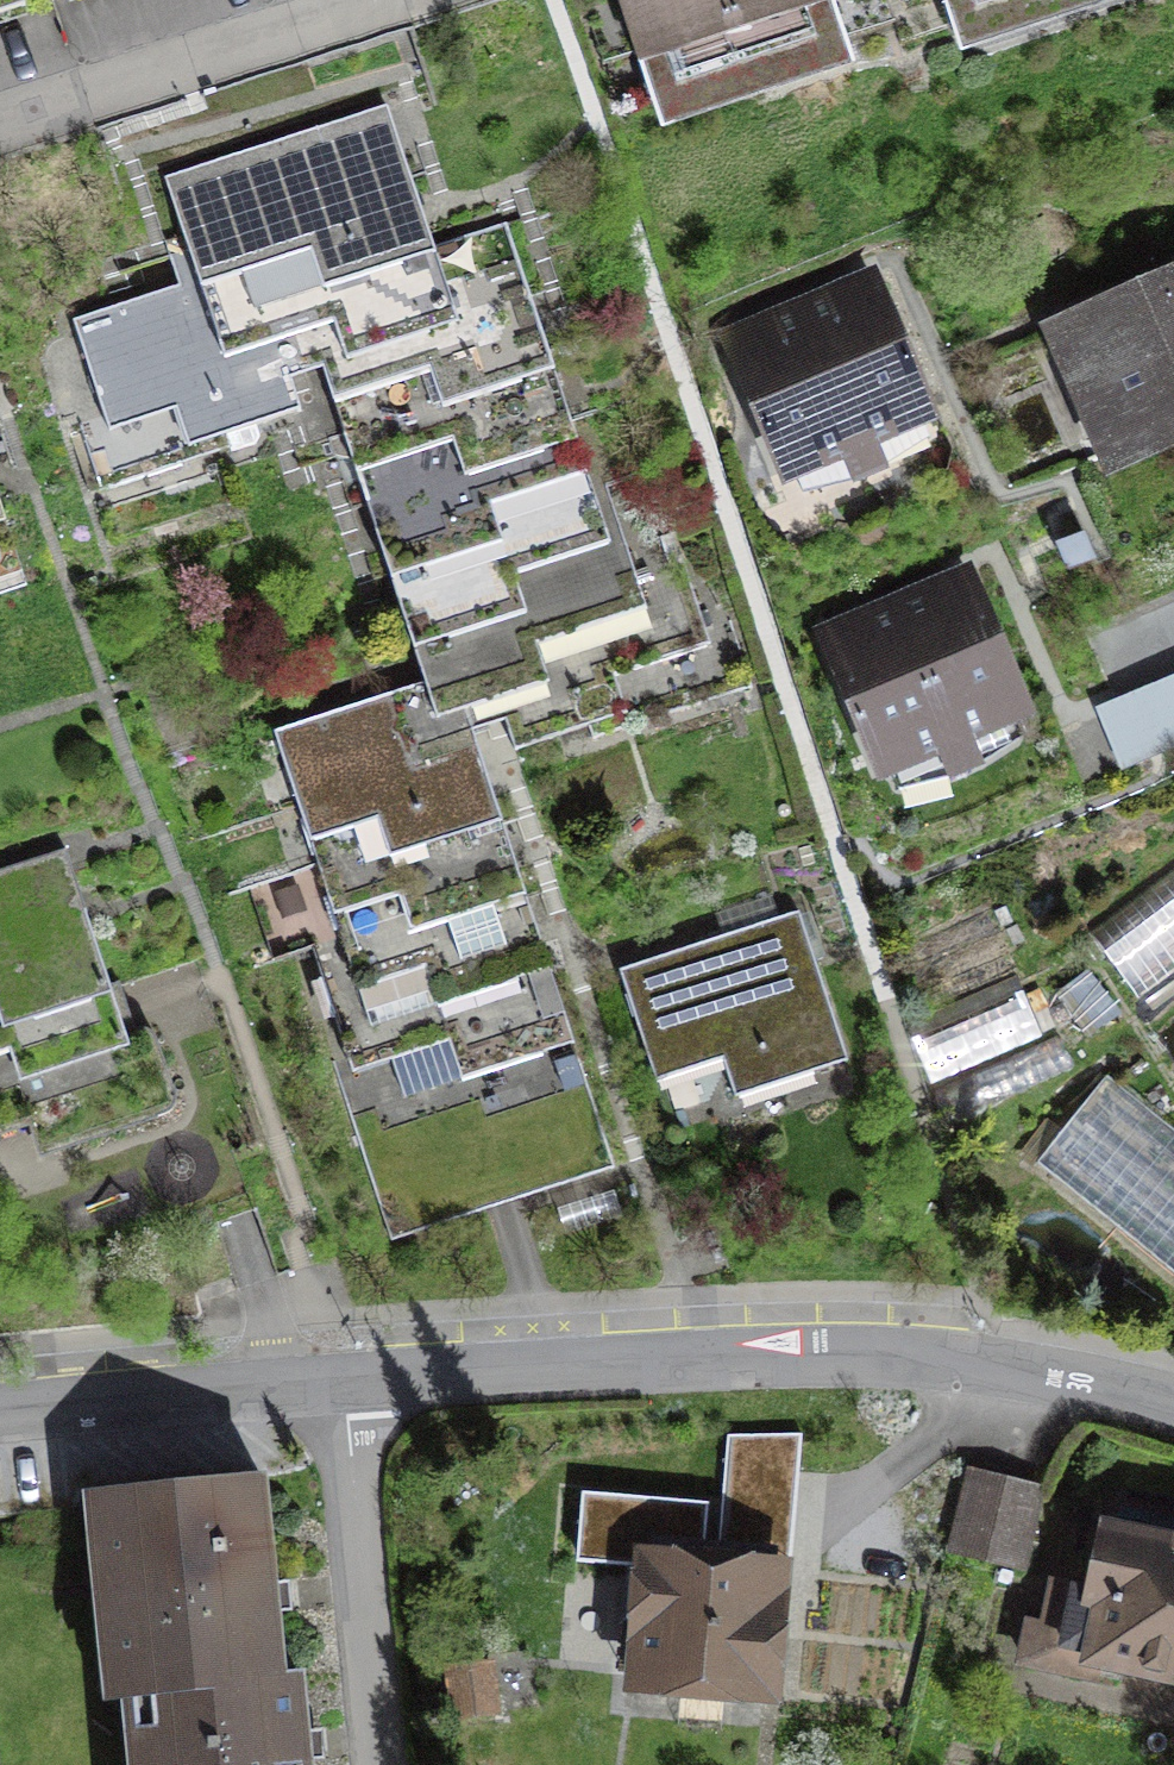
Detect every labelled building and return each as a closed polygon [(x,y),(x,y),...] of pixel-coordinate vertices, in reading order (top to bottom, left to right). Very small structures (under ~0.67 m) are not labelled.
[(37,7),(35,0),(0,0),(0,19),(37,7)] [(843,38),(830,0),(619,0),(653,101),(843,38)] [(1030,0),(944,0),(953,26),(1030,0)] [(410,179),(387,106),(164,178),(188,251),(410,179)] [(433,248),(410,179),(188,251),(198,281),(211,320),(265,302),(393,260),(433,248)] [(539,324),(506,224),(433,248),(393,260),(426,361),(539,324)] [(297,292),(330,392),(426,361),(393,260),(297,292)] [(101,490),(230,448),(226,435),(301,411),(287,370),(278,341),(310,331),(297,292),(265,302),(211,320),(198,281),(73,321),(108,428),(83,436),(101,490)] [(923,411),(870,287),(734,345),(787,469),(923,411)] [(1173,424),(1173,289),(1101,320),(1103,325),(1069,339),(1117,449),(1173,424)] [(479,523),(592,487),(539,324),(426,361),(479,523)] [(330,392),(383,555),(479,523),(426,361),(330,392)] [(710,645),(687,574),(674,534),(627,549),(605,482),(479,523),(401,549),(383,555),(425,683),(437,720),(498,700),(488,672),(569,646),(582,686),(710,645)] [(20,573),(0,511),(0,580),(20,573)] [(1067,569),(1092,558),(1083,535),(1058,546),(1067,569)] [(1019,707),(966,582),(830,640),(883,764),(889,762),(899,785),(964,767),(951,736),(1019,707)] [(488,672),(514,751),(595,725),(582,686),(569,646),(488,672)] [(425,683),(274,732),(308,835),(487,777),(466,710),(437,720),(425,683)] [(1160,746),(1173,740),(1173,688),(1142,702),(1160,746)] [(487,777),(308,835),(341,937),(520,879),(487,777)] [(65,849),(0,870),(0,1041),(114,1004),(65,849)] [(1088,931),(1138,999),(1173,973),(1173,867),(1088,931)] [(341,937),(311,946),(335,1019),(544,952),(520,879),(341,937)] [(798,911),(619,970),(655,1080),(755,1048),(767,1086),(847,1060),(798,911)] [(335,1019),(321,1024),(348,1107),(456,1073),(571,1035),(544,952),(335,1019)] [(904,1025),(929,1084),(1042,1034),(1016,976),(904,1025)] [(114,1004),(0,1041),(0,1134),(49,1117),(60,1149),(164,1114),(174,1104),(175,1093),(154,1034),(141,1028),(123,1033),(114,1004)] [(499,1205),(614,1168),(571,1035),(456,1073),(499,1205)] [(348,1107),(391,1240),(499,1205),(456,1073),(348,1107)] [(1173,1274),(1173,1130),(1107,1075),(1036,1164),(1173,1274)] [(748,1471),(685,1466),(681,1508),(745,1514),(748,1471)] [(969,1478),(952,1549),(1021,1566),(1039,1497),(969,1478)] [(280,1678),(280,1677),(260,1479),(106,1495),(127,1694),(145,1692),(280,1678)] [(1111,1534),(1098,1592),(1055,1583),(1045,1626),(1031,1623),(1024,1659),(1096,1674),(1100,1656),(1173,1672),(1173,1547),(1111,1534)] [(773,1551),(655,1541),(641,1677),(764,1688),(774,1575),(771,1575),(773,1551)] [(145,1692),(153,1764),(306,1764),(297,1675),(280,1677),(280,1678),(145,1692)] [(455,1715),(495,1710),(492,1683),(451,1689),(455,1715)]
